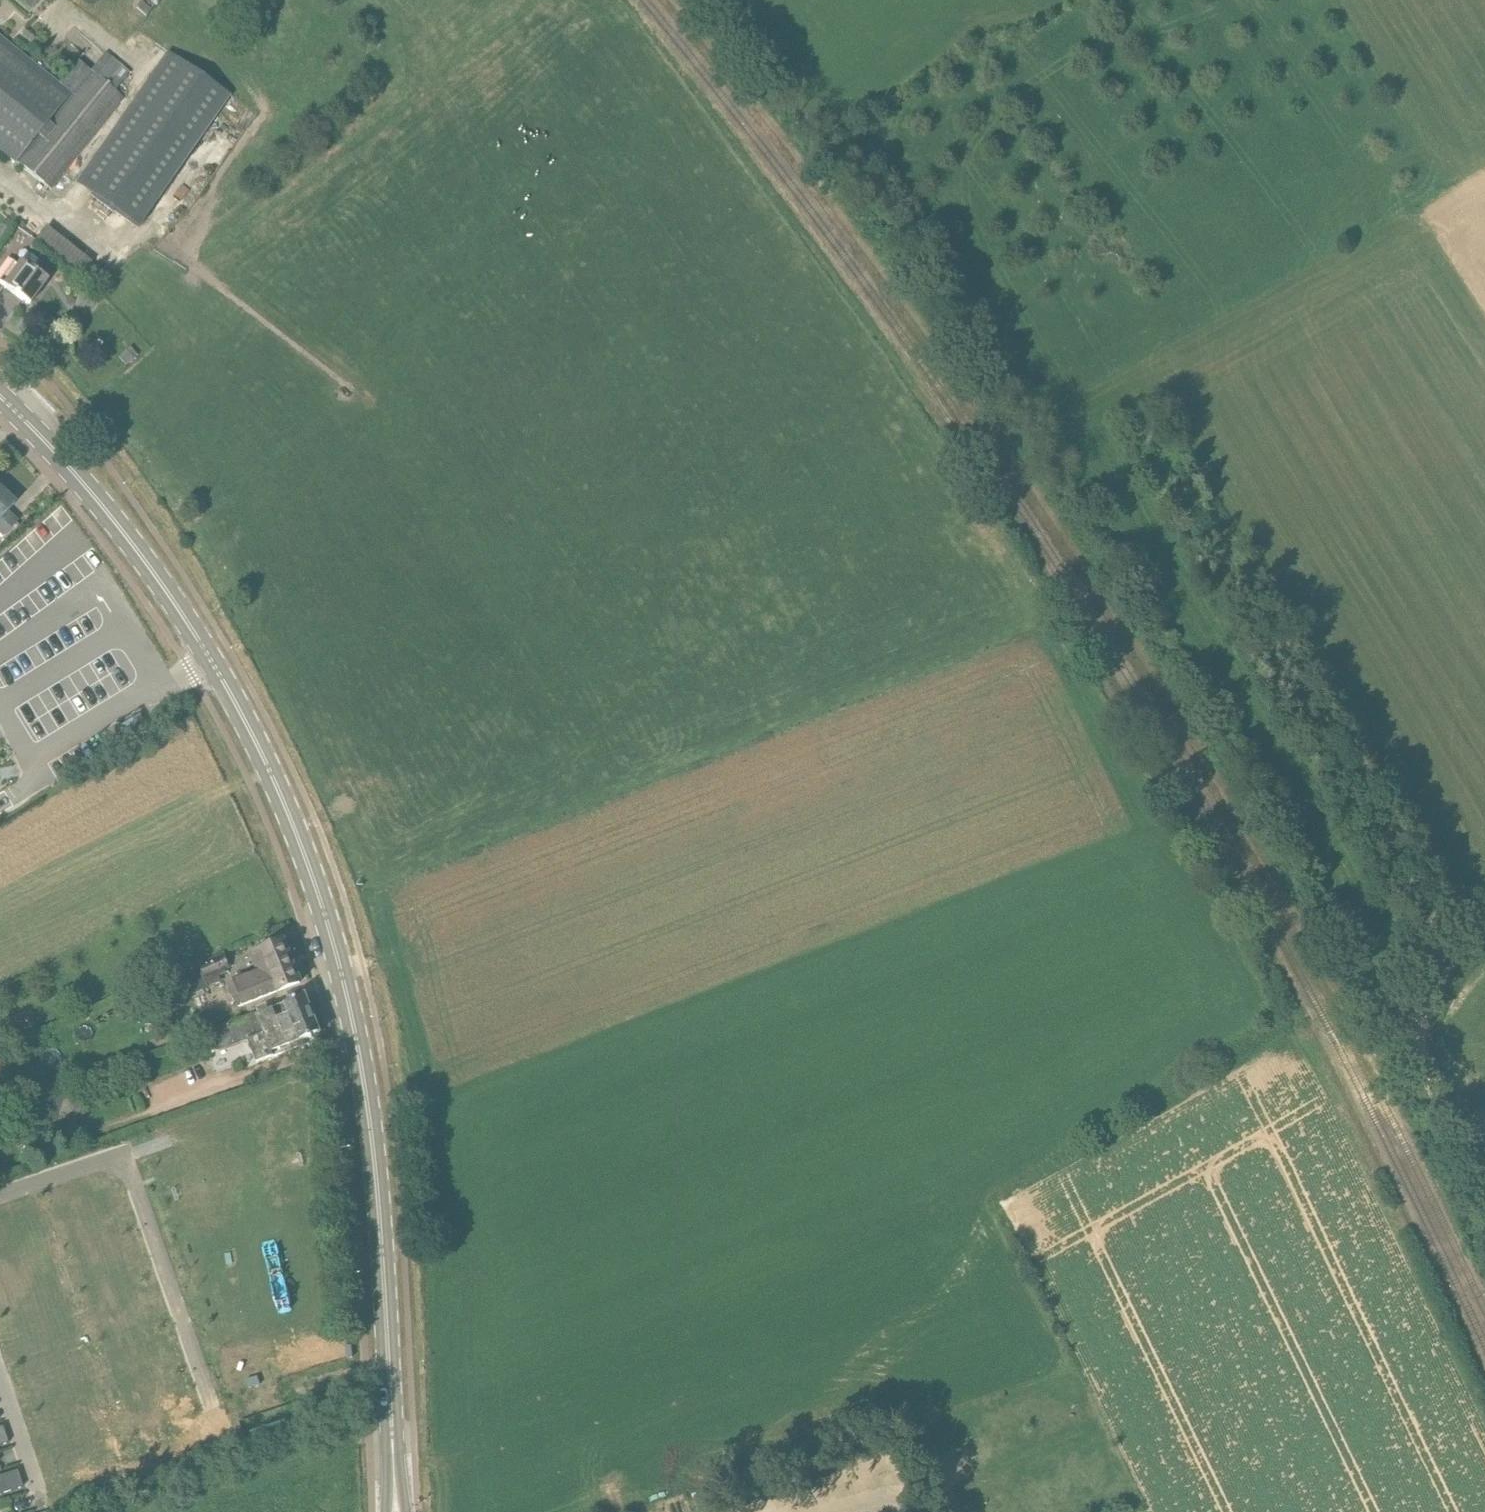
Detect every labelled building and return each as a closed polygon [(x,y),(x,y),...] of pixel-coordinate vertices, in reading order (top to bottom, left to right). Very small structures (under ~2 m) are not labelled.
[(136,7),(135,8),(145,17),(159,1),(158,0),(142,0),(136,7)] [(36,39),(25,30),(21,34),(31,44),(36,39)] [(2,154),(58,83),(0,37),(0,152),(2,154)] [(78,60),(58,83),(2,154),(14,164),(16,162),(50,190),(123,98),(115,91),(129,73),(105,53),(91,70),(78,60)] [(165,53),(78,194),(144,235),(232,94),(165,53)] [(46,226),(36,239),(82,275),(91,262),(46,226)] [(10,266),(0,280),(0,283),(30,305),(47,279),(21,260),(17,265),(13,262),(10,266)] [(122,356),(129,363),(137,356),(131,348),(122,356)] [(17,522),(6,512),(14,504),(0,490),(0,534),(3,537),(17,522)] [(300,983),(284,942),(262,950),(270,971),(237,984),(245,1004),(300,983)] [(185,998),(222,982),(218,973),(230,968),(224,956),(176,978),(185,998)] [(236,1007),(245,1004),(237,984),(228,988),(236,1007)] [(248,1041),(257,1063),(308,1044),(306,1040),(313,1038),(312,1036),(320,1033),(305,996),(256,1015),(211,1031),(219,1052),(248,1041)] [(3,1429),(0,1431),(0,1447),(8,1444),(3,1429)] [(23,1488),(18,1473),(0,1480),(0,1496),(23,1488)]
